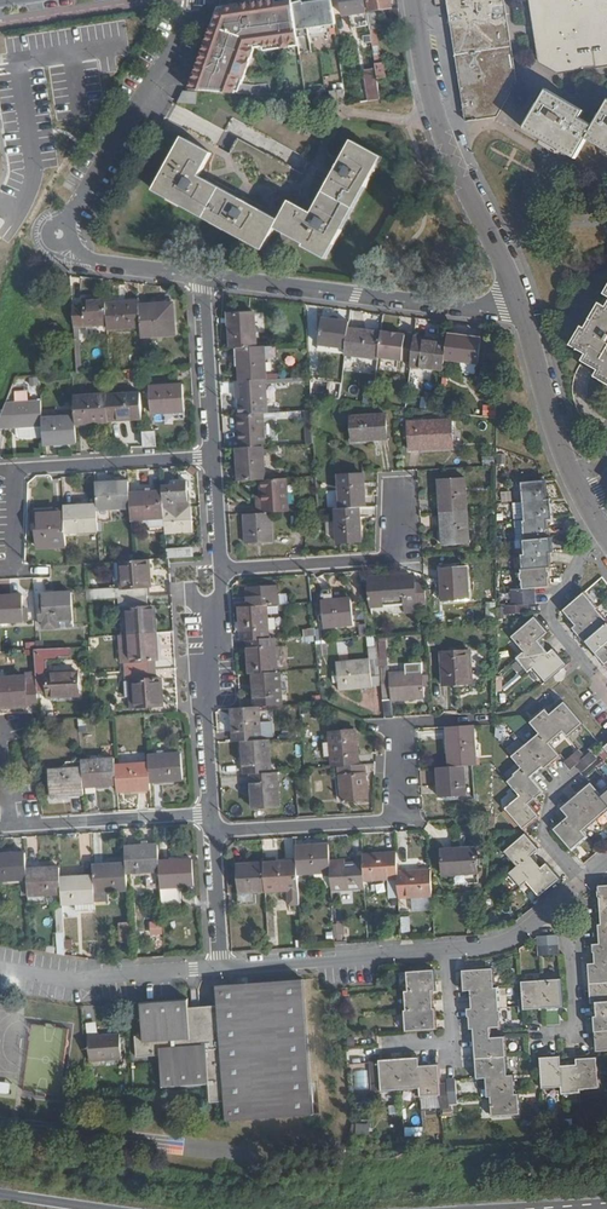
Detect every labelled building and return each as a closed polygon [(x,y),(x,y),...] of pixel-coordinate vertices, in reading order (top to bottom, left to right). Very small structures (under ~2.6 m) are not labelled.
[(295,0),(265,0),(221,7),(201,63),(193,86),(241,91),(242,74),(247,74),(249,57),(245,57),(246,52),(251,52),(251,45),(247,45),(247,41),(259,40),(259,42),(277,40),(278,46),(286,45),(285,38),(301,36),(300,30),(296,1),(295,0)] [(335,0),(299,0),(296,1),(300,30),(339,25),(335,0)] [(368,0),(344,0),(346,17),(355,16),(357,27),(372,25),(370,15),(370,11),(368,0)] [(392,0),(368,0),(370,11),(394,8),(392,0)] [(500,0),(450,0),(468,119),(492,116),(512,80),(500,0)] [(546,60),(566,71),(606,65),(606,0),(537,0),(546,60)] [(380,30),(382,29),(380,14),(370,15),(372,25),(378,64),(380,79),(390,77),(388,62),(385,63),(380,30)] [(380,79),(378,64),(366,66),(372,99),(383,97),(380,79)] [(350,98),(348,87),(329,90),(332,101),(350,98)] [(595,125),(581,117),(585,109),(548,88),(526,128),(576,158),(588,138),(595,125)] [(313,211),(343,157),(242,100),(235,112),(221,105),(201,144),(213,151),(202,174),(280,218),(291,198),(313,211)] [(595,125),(588,138),(606,149),(606,104),(595,125)] [(280,218),(202,174),(213,151),(201,144),(185,135),(156,188),(264,248),(276,225),(305,241),(304,244),(327,257),(383,155),(354,138),(343,157),(313,211),(291,198),(280,218)] [(587,327),(584,326),(573,345),(588,354),(585,359),(601,369),(597,375),(606,381),(606,293),(587,327)] [(107,302),(107,294),(85,295),(85,301),(74,302),(75,326),(101,325),(101,323),(109,323),(107,302)] [(141,303),(140,299),(122,299),(122,302),(107,302),(109,323),(109,327),(142,325),(141,303)] [(175,333),(174,302),(141,303),(142,325),(142,334),(175,333)] [(257,346),(255,311),(228,313),(230,348),(238,347),(257,346)] [(349,327),(350,320),(323,316),(319,343),(347,346),(349,327)] [(379,356),(382,332),(349,327),(347,346),(346,352),(379,357),(379,356)] [(415,338),(415,334),(382,330),(382,332),(379,356),(412,360),(415,338)] [(479,362),(483,337),(449,333),(449,340),(446,358),(479,362)] [(446,358),(449,340),(437,338),(436,341),(415,338),(412,360),(412,363),(445,368),(446,358)] [(267,379),(265,345),(257,346),(238,347),(240,381),(265,379),(267,379)] [(268,412),(265,379),(240,381),(236,381),(236,392),(240,392),(242,414),(263,412),(268,412)] [(186,409),(184,382),(151,383),(152,411),(186,409)] [(108,393),(108,391),(75,392),(76,414),(77,422),(88,422),(90,420),(110,419),(110,416),(108,393)] [(143,415),(141,391),(108,393),(110,416),(143,415)] [(42,397),(8,399),(0,420),(0,426),(43,425),(43,416),(42,397)] [(481,416),(494,416),(494,405),(481,405),(481,416)] [(265,445),(263,412),(242,414),(237,414),(239,447),(263,445),(265,445)] [(387,438),(386,413),(352,415),(353,440),(387,438)] [(77,422),(76,414),(43,416),(43,425),(44,442),(78,441),(77,422)] [(453,446),(452,419),(409,421),(409,448),(453,446)] [(157,445),(156,430),(143,431),(144,446),(157,445)] [(264,479),(263,445),(239,447),(237,447),(239,481),(260,479),(264,479)] [(365,505),(363,472),(340,474),(342,506),(359,505),(365,505)] [(468,509),(466,476),(440,477),(442,511),(468,509)] [(289,510),(287,477),(264,479),(260,479),(261,502),(257,502),(257,513),(271,512),(289,510)] [(549,499),(548,478),(543,478),(523,480),(525,501),(549,499)] [(190,505),(189,480),(172,480),(173,485),(164,486),(164,491),(165,507),(190,505)] [(130,492),(130,481),(96,482),(97,503),(98,523),(113,522),(112,508),(131,507),(130,492)] [(165,507),(164,491),(130,492),(131,507),(132,518),(148,517),(148,531),(166,530),(165,507)] [(554,517),(552,499),(549,499),(525,501),(527,519),(549,517),(554,517)] [(98,523),(97,503),(64,505),(64,508),(66,531),(99,529),(98,523)] [(195,531),(194,505),(190,505),(165,507),(166,530),(166,532),(195,531)] [(361,540),(359,505),(342,506),(335,507),(337,541),(361,540)] [(66,531),(64,508),(54,508),(54,511),(36,512),(38,544),(67,543),(66,531)] [(306,527),(305,509),(297,510),(297,528),(306,527)] [(471,543),(468,509),(442,511),(444,544),(471,543)] [(273,541),(271,512),(257,513),(246,513),(247,542),(273,541)] [(550,537),(549,517),(527,519),(524,519),(526,539),(550,537)] [(555,551),(554,537),(550,537),(526,539),(524,539),(526,554),(552,551),(555,551)] [(192,555),(191,546),(167,547),(168,557),(192,555)] [(553,565),(552,551),(526,554),(522,554),(524,568),(551,565),(553,565)] [(151,585),(149,558),(114,560),(115,587),(87,589),(88,599),(119,597),(148,595),(147,585),(151,585)] [(469,599),(466,565),(440,567),(442,600),(469,599)] [(552,586),(551,565),(524,568),(522,568),(524,588),(536,587),(552,586)] [(426,603),(425,581),(415,582),(415,576),(403,577),(403,574),(369,576),(371,605),(404,603),(405,611),(417,611),(416,603),(426,603)] [(280,603),(278,583),(248,586),(249,605),(267,604),(280,603)] [(537,595),(536,587),(524,588),(513,588),(514,597),(537,595)] [(28,606),(23,606),(23,593),(20,593),(20,589),(11,589),(11,594),(0,594),(0,620),(28,619),(28,606)] [(578,624),(599,606),(600,605),(588,590),(566,608),(578,624)] [(75,625),(73,591),(43,592),(44,605),(41,605),(41,618),(45,618),(45,626),(75,625)] [(157,632),(155,605),(149,605),(148,595),(119,597),(120,607),(123,607),(124,634),(157,632)] [(537,602),(537,595),(514,597),(514,604),(529,603),(537,602)] [(353,623),(351,596),(322,599),(323,625),(353,623)] [(530,611),(529,603),(514,604),(507,605),(508,612),(530,611)] [(270,637),(267,604),(249,605),(241,606),(243,640),(248,639),(270,637)] [(599,606),(578,624),(574,627),(587,642),(589,640),(606,625),(606,615),(599,606)] [(550,630),(537,614),(513,635),(525,650),(542,636),(550,630)] [(589,640),(597,652),(606,644),(606,625),(589,640)] [(318,641),(316,627),(301,629),(303,642),(318,641)] [(158,659),(157,632),(124,634),(126,670),(154,669),(153,659),(158,659)] [(554,649),(542,636),(525,650),(518,656),(529,670),(534,666),(554,649)] [(277,670),(275,637),(270,637),(248,639),(250,672),(253,672),(277,670)] [(25,649),(40,647),(39,640),(24,642),(25,649)] [(606,661),(606,644),(597,652),(606,662),(606,661)] [(380,668),(378,646),(367,647),(368,660),(339,663),(340,689),(382,685),(380,668)] [(569,662),(556,647),(554,649),(534,666),(546,681),(569,662)] [(473,681),(471,649),(441,651),(443,683),(473,681)] [(80,701),(79,676),(49,677),(48,666),(36,667),(37,678),(38,691),(49,691),(50,702),(80,701)] [(415,697),(412,671),(389,673),(388,667),(380,668),(382,685),(383,700),(415,697)] [(163,705),(161,678),(155,679),(154,669),(126,670),(128,707),(163,705)] [(282,703),(280,670),(277,670),(253,672),(256,705),(258,705),(282,703)] [(37,678),(0,681),(0,705),(38,703),(38,691),(37,678)] [(584,722),(566,700),(551,713),(565,729),(569,734),(584,722)] [(261,739),(258,705),(256,705),(232,707),(234,742),(243,741),(261,739)] [(565,729),(551,713),(547,708),(533,720),(542,730),(551,742),(565,729)] [(476,765),(474,724),(449,725),(451,766),(464,766),(476,765)] [(360,763),(357,728),(331,731),(334,765),(341,765),(360,763)] [(551,742),(542,730),(527,743),(547,767),(562,754),(551,742)] [(272,771),(270,738),(261,739),(243,741),(245,774),(252,773),(272,771)] [(547,767),(527,743),(514,753),(525,767),(534,778),(547,767)] [(577,762),(587,754),(580,747),(566,759),(573,766),(577,762)] [(584,770),(598,758),(591,750),(587,754),(577,762),(584,770)] [(185,778),(183,752),(149,753),(149,761),(150,780),(185,778)] [(116,763),(115,756),(82,758),(82,765),(83,784),(117,782),(116,763)] [(150,780),(149,761),(116,763),(117,782),(117,789),(151,787),(150,780)] [(370,798),(366,762),(360,763),(341,765),(344,800),(370,798)] [(83,784),(82,765),(49,767),(50,793),(84,791),(83,784)] [(466,795),(464,766),(451,766),(439,766),(440,795),(466,795)] [(530,802),(544,790),(534,778),(525,767),(510,778),(522,792),(530,802)] [(281,805),(279,771),(272,771),(252,773),(254,807),(281,805)] [(603,793),(592,780),(578,793),(598,818),(606,810),(606,797),(603,793)] [(530,802),(522,792),(507,804),(526,826),(540,814),(530,802)] [(598,818),(578,793),(563,805),(570,813),(583,830),(598,818)] [(573,848),(588,836),(583,830),(570,813),(555,826),(573,848)] [(540,847),(528,832),(507,850),(519,865),(535,851),(540,847)] [(80,860),(91,860),(90,833),(80,833),(80,860)] [(161,868),(160,858),(159,842),(126,844),(127,860),(127,869),(161,868)] [(333,871),(332,860),(331,843),(297,845),(298,860),(299,873),(333,871)] [(478,874),(478,850),(460,850),(460,848),(442,849),(443,875),(478,874)] [(26,849),(0,851),(0,877),(27,876),(27,866),(26,849)] [(399,871),(398,851),(365,853),(365,862),(367,879),(390,878),(391,898),(401,897),(399,871)] [(527,880),(546,864),(535,851),(519,865),(511,872),(522,885),(527,880)] [(195,883),(192,856),(160,858),(161,868),(163,900),(182,899),(181,883),(195,883)] [(367,879),(365,862),(344,863),(344,859),(332,860),(333,871),(334,889),(367,887),(367,879)] [(127,869),(127,860),(93,862),(94,873),(96,898),(96,901),(108,900),(108,887),(128,885),(127,869)] [(299,873),(298,860),(265,862),(267,889),(267,890),(289,889),(290,903),(301,903),(299,873)] [(539,895),(562,876),(549,861),(546,864),(527,880),(539,895)] [(267,889),(265,862),(239,864),(241,891),(239,891),(239,903),(257,902),(257,890),(267,889)] [(62,890),(61,875),(60,864),(27,866),(27,876),(28,892),(62,890)] [(434,895),(432,869),(399,871),(401,897),(434,895)] [(96,898),(94,873),(61,875),(62,890),(62,900),(96,898)] [(408,916),(399,916),(398,933),(407,934),(408,916)] [(132,941),(131,922),(123,923),(124,942),(132,941)] [(332,923),(332,939),(342,939),(343,924),(332,923)] [(559,944),(559,934),(542,934),(542,945),(559,944)] [(601,942),(596,942),(596,961),(606,960),(606,941),(601,942)] [(560,954),(559,944),(542,945),(543,954),(560,954)] [(596,961),(591,961),(591,980),(606,980),(606,960),(596,961)] [(495,986),(495,967),(464,968),(465,987),(472,987),(495,986)] [(437,988),(436,968),(408,969),(409,989),(433,988),(437,988)] [(564,1006),(563,977),(544,978),(546,1007),(564,1006)] [(546,1007),(544,978),(524,979),(526,1008),(546,1007)] [(591,980),(592,1000),(597,1000),(606,1000),(606,980),(591,980)] [(310,1119),(301,982),(214,989),(215,1010),(187,1012),(186,1002),(140,1005),(142,1039),(134,1039),(135,1059),(159,1058),(161,1091),(207,1089),(208,1106),(222,1105),(223,1126),(310,1119)] [(502,1005),(501,986),(495,986),(472,987),(473,1006),(502,1005)] [(434,1008),(433,988),(409,989),(405,989),(407,1009),(434,1008)] [(597,1000),(598,1015),(606,1015),(606,1000),(597,1000)] [(503,1024),(502,1005),(473,1006),(470,1007),(471,1025),(503,1024)] [(437,1027),(436,1007),(434,1008),(407,1009),(404,1009),(405,1028),(437,1027)] [(598,1015),(595,1015),(596,1029),(606,1028),(606,1015),(598,1015)] [(95,1022),(84,1023),(85,1033),(96,1033),(95,1022)] [(596,1029),(597,1048),(606,1047),(606,1028),(596,1029)] [(509,1055),(508,1035),(475,1037),(476,1057),(509,1055)] [(118,1036),(87,1039),(89,1060),(120,1057),(118,1036)] [(562,1061),(562,1054),(542,1055),(544,1086),(564,1085),(562,1061)] [(420,1063),(420,1055),(400,1056),(402,1088),(422,1087),(420,1063)] [(509,1074),(509,1055),(476,1057),(477,1075),(487,1075),(509,1074)] [(402,1088),(400,1056),(375,1057),(374,1079),(381,1079),(382,1089),(402,1088)] [(600,1088),(598,1056),(578,1056),(579,1060),(580,1089),(600,1088)] [(580,1089),(579,1060),(562,1061),(564,1085),(564,1093),(581,1092),(580,1089)] [(441,1084),(440,1063),(420,1063),(422,1087),(422,1095),(441,1094),(441,1084)] [(516,1092),(515,1074),(509,1074),(487,1075),(488,1094),(492,1094),(516,1092)] [(459,1102),(457,1077),(449,1077),(449,1084),(450,1102),(459,1102)] [(450,1102),(449,1084),(441,1084),(441,1094),(442,1107),(451,1106),(450,1102)] [(521,1112),(520,1092),(516,1092),(492,1094),(493,1113),(521,1112)] [(367,1135),(367,1124),(349,1123),(348,1134),(367,1135)]
